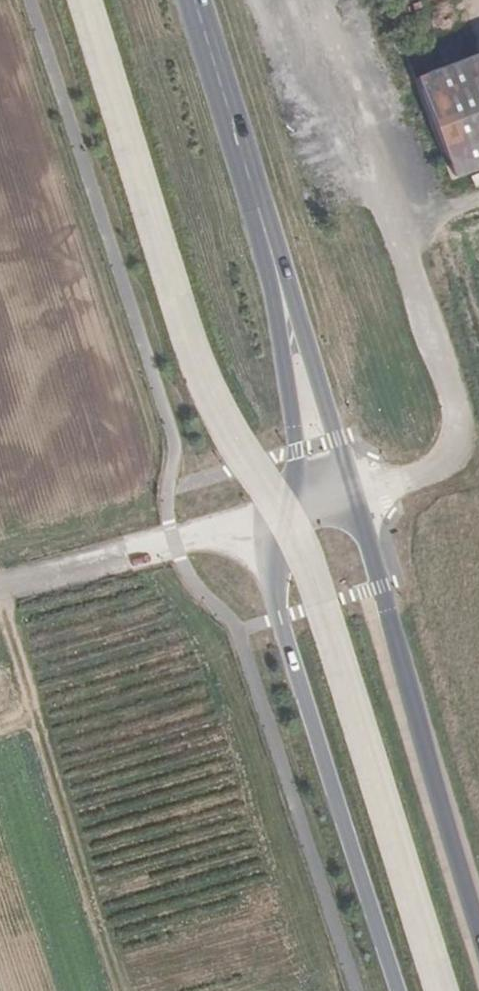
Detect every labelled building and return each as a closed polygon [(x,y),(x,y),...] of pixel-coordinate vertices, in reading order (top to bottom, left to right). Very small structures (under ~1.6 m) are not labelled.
[(417,78),(454,177),(478,168),(478,55),(417,78)]
